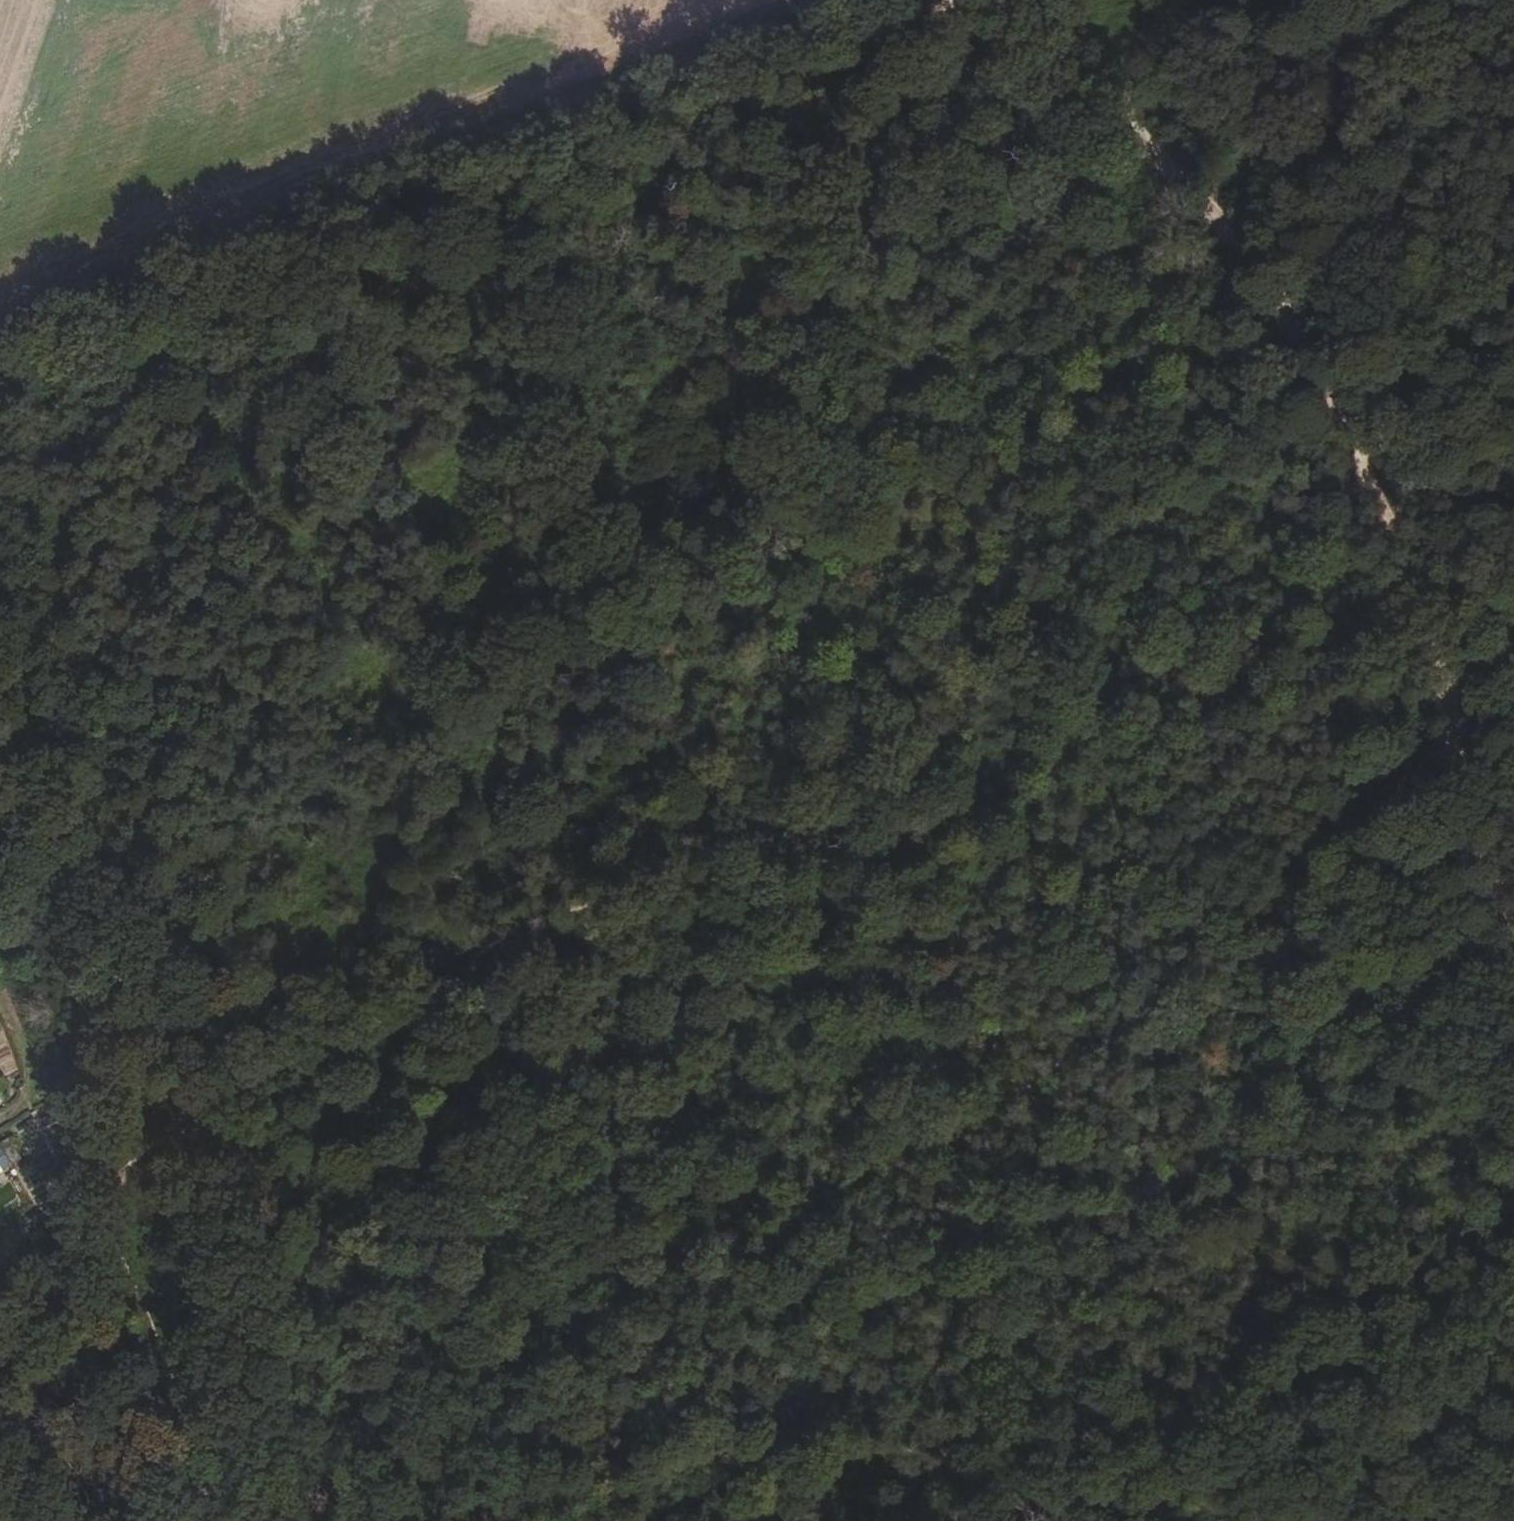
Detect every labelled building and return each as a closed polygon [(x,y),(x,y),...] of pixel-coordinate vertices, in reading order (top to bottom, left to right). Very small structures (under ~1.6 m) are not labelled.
[(17,1164),(10,1141),(0,1144),(0,1170),(17,1164)]
